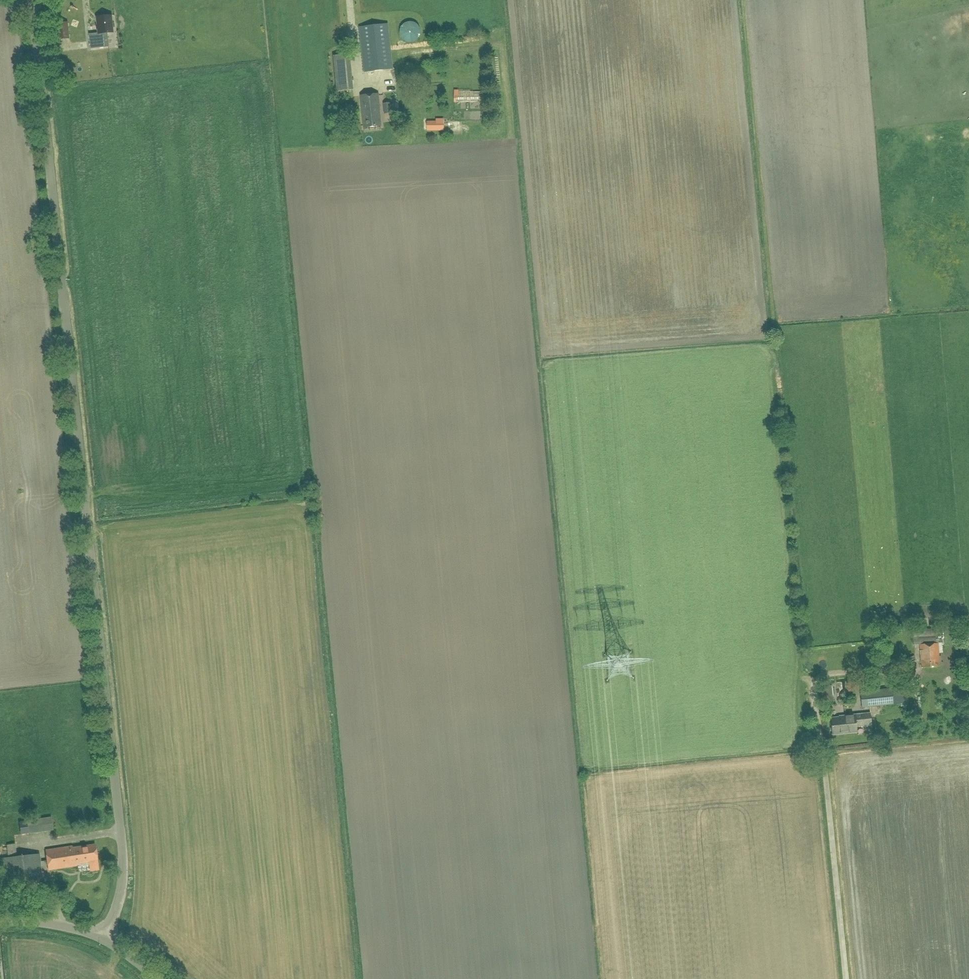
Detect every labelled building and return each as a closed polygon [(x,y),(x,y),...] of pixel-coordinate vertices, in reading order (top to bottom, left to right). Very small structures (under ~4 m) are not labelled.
[(107,33),(113,33),(111,16),(97,18),(98,34),(89,35),(90,48),(109,46),(107,33)] [(69,38),(67,22),(57,23),(59,39),(69,38)] [(387,24),(359,27),(364,73),(392,70),(387,24)] [(352,80),(336,81),(337,92),(353,91),(352,80)] [(454,103),(491,102),(491,91),(454,92),(454,103)] [(363,128),(381,126),(379,111),(380,111),(378,94),(360,96),(363,128)] [(391,114),(390,103),(383,104),(384,115),(391,114)] [(443,130),(443,122),(427,122),(427,130),(443,130)] [(921,668),(939,667),(938,644),(920,645),(921,668)] [(831,684),(821,685),(822,700),(833,699),(831,684)] [(860,692),(860,696),(862,708),(870,707),(894,704),(892,688),(868,691),(860,692)] [(856,727),(864,726),(872,725),(871,713),(855,715),(855,716),(832,718),(833,735),(857,732),(856,727)] [(28,833),(53,830),(51,818),(26,821),(28,833)] [(79,863),(97,861),(95,844),(72,848),(72,846),(45,850),(49,870),(79,865),(79,863)] [(5,884),(42,878),(39,854),(1,860),(5,884)]
